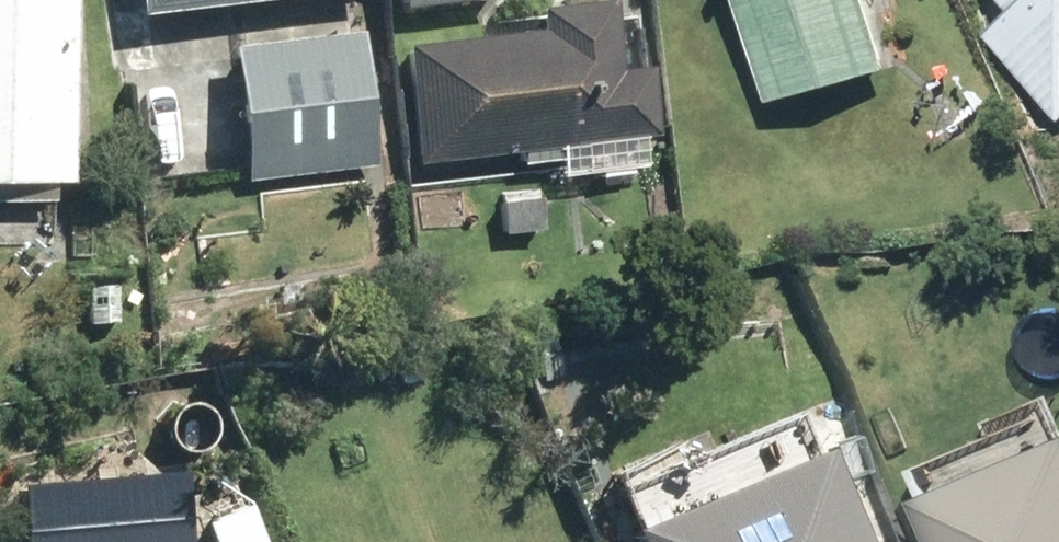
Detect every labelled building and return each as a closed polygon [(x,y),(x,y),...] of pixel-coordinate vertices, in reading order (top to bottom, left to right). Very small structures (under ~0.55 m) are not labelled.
[(64,191),(58,0),(0,0),(0,193),(64,191)] [(131,21),(294,0),(129,0),(131,21)] [(403,13),(495,2),(495,0),(401,0),(403,13)] [(890,70),(868,0),(740,0),(773,107),(890,70)] [(1014,15),(989,37),(1058,119),(1058,0),(1001,0),(1014,15)] [(533,36),(396,53),(411,170),(516,156),(517,168),(562,163),(561,152),(653,141),(644,72),(612,77),(603,9),(531,19),(533,36)] [(229,56),(242,159),(205,164),(209,193),(375,171),(358,39),(229,56)] [(538,203),(499,206),(502,239),(541,236),(538,203)] [(87,292),(89,331),(118,330),(116,291),(87,292)] [(202,403),(148,422),(165,472),(219,454),(202,403)] [(199,541),(275,541),(241,463),(177,490),(199,541)] [(50,541),(166,541),(149,501),(50,541)]
